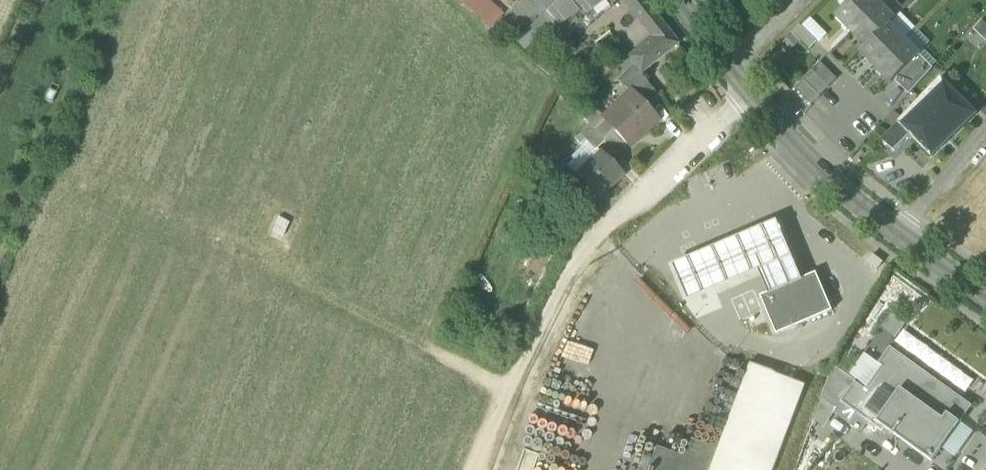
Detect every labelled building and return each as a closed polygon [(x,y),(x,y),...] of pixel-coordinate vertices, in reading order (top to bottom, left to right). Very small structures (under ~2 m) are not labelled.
[(462,1),(492,28),(504,15),(487,0),(463,0),(462,1)] [(540,18),(524,0),(523,0),(500,21),(518,41),(529,30),(540,18)] [(540,18),(546,11),(558,0),(524,0),(540,18)] [(578,8),(572,0),(559,0),(545,13),(557,26),(557,25),(571,15),(578,8)] [(578,8),(586,16),(605,1),(604,0),(572,0),(578,8)] [(643,2),(641,0),(620,0),(630,12),(643,2)] [(852,33),(880,5),(876,0),(854,0),(836,17),(852,33)] [(892,0),(885,0),(880,5),(895,20),(901,14),(904,12),(892,0)] [(610,7),(605,1),(586,16),(578,8),(571,15),(574,18),(580,26),(582,29),(610,7)] [(627,59),(640,75),(677,45),(643,2),(630,12),(633,15),(652,39),(627,59)] [(895,20),(880,5),(852,33),(867,48),(890,26),(895,20)] [(557,26),(545,13),(540,18),(529,30),(537,40),(557,26)] [(890,26),(905,41),(916,30),(901,14),(895,20),(890,26)] [(571,15),(557,25),(560,29),(574,18),(571,15)] [(574,18),(560,29),(567,37),(580,26),(574,18)] [(811,19),(802,28),(818,43),(819,45),(828,35),(811,19)] [(983,22),(974,31),(985,43),(985,25),(983,22)] [(905,41),(890,26),(867,48),(861,53),(876,69),(905,41)] [(792,35),(809,52),(818,43),(802,28),(801,27),(792,35)] [(522,54),(537,40),(529,30),(518,41),(513,46),(522,54)] [(931,44),(916,30),(905,41),(919,55),(924,51),(931,44)] [(919,55),(905,41),(876,69),(892,85),(895,82),(921,57),(919,55)] [(938,65),(924,51),(919,55),(921,57),(933,70),(938,65)] [(895,82),(909,97),(933,70),(921,57),(895,82)] [(821,64),(812,72),(829,89),(838,81),(821,64)] [(630,93),(645,108),(657,98),(635,69),(620,82),(630,93)] [(821,98),(829,89),(812,72),(804,81),(821,98)] [(912,138),(932,159),(977,115),(942,80),(900,126),(912,138)] [(795,89),(812,106),(821,98),(804,81),(795,89)] [(602,120),(629,148),(657,122),(645,108),(630,93),(602,120)] [(899,125),(883,143),(896,154),(912,138),(900,126),(899,125)] [(581,136),(594,150),(604,141),(590,127),(581,136)] [(576,178),(597,199),(606,191),(607,192),(622,177),(600,154),(576,178)] [(770,297),(803,283),(777,222),(674,267),(689,302),(759,272),(770,297)] [(833,313),(817,275),(761,298),(777,336),(833,313)] [(906,326),(892,316),(881,330),(896,340),(906,326)] [(883,433),(886,429),(932,463),(942,450),(961,424),(973,408),(891,349),(879,365),(883,368),(866,391),(856,384),(842,404),(843,404),(869,424),(883,433)] [(865,355),(849,378),(856,383),(856,384),(866,391),(883,368),(879,365),(865,355)] [(806,387),(748,366),(716,451),(690,441),(682,460),(654,449),(647,469),(775,469),(806,387)] [(849,378),(835,368),(822,400),(836,410),(837,412),(843,404),(842,404),(856,384),(856,383),(849,378)] [(836,410),(822,400),(814,422),(825,430),(835,415),(833,413),(836,410)] [(837,412),(836,410),(833,413),(835,415),(862,434),(869,424),(843,404),(837,412)] [(974,434),(961,424),(942,450),(955,460),(974,434)]
